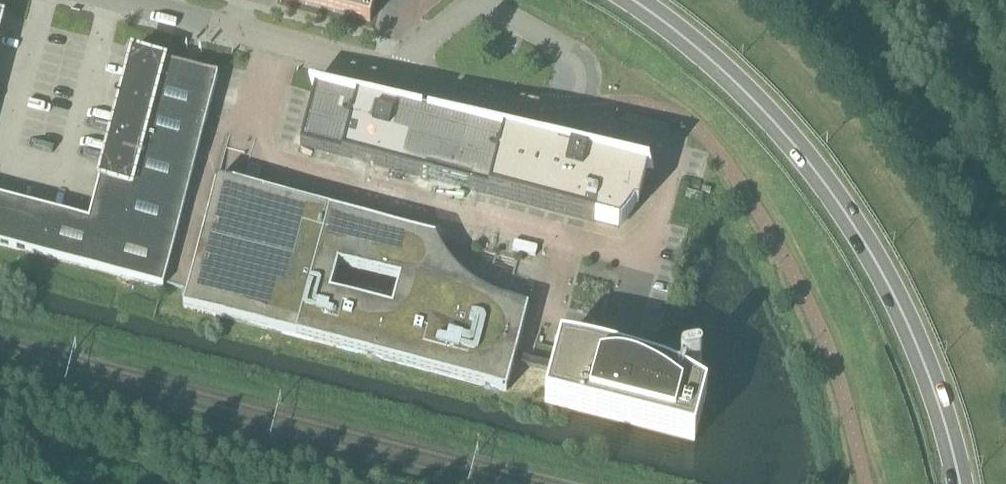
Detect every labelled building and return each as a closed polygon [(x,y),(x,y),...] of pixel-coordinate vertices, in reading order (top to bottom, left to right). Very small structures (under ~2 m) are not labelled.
[(376,0),(284,0),(370,22),(376,0)] [(163,288),(218,77),(209,74),(170,61),(169,64),(164,63),(131,54),(130,59),(89,222),(0,198),(0,245),(163,288)] [(314,92),(300,146),(340,156),(365,163),(371,165),(418,177),(430,180),(587,221),(595,223),(595,222),(619,229),(625,223),(630,217),(634,210),(639,211),(641,203),(641,202),(642,202),(643,201),(643,200),(643,199),(643,198),(643,196),(643,195),(648,174),(642,173),(509,138),(504,137),(443,121),(443,120),(379,103),(378,103),(368,100),(313,86),(313,88),(315,89),(314,92)] [(256,186),(261,170),(251,167),(246,183),(256,186)] [(217,180),(188,289),(183,308),(507,393),(514,364),(553,374),(545,403),(695,442),(707,396),(699,390),(690,385),(681,381),(672,376),(663,372),(646,365),(625,358),(625,359),(619,357),(619,356),(619,354),(619,353),(618,352),(616,351),(615,351),(614,351),(613,351),(612,352),(611,353),(610,353),(610,354),(605,353),(605,352),(594,350),(577,347),(560,344),(555,367),(516,357),(523,329),(528,309),(521,308),(515,306),(509,305),(503,303),(498,301),(492,298),(487,295),(481,292),(476,289),(471,285),(466,281),(462,277),(457,273),(453,268),(449,263),(436,238),(358,217),(351,215),(243,187),(217,180)] [(480,258),(477,270),(486,272),(489,261),(480,258)] [(681,369),(680,371),(681,372),(681,373),(682,374),(683,375),(684,375),(685,375),(687,375),(698,373),(699,373),(699,372),(700,372),(701,371),(701,370),(702,368),(702,367),(701,366),(701,365),(700,364),(699,363),(698,363),(697,363),(696,363),(695,363),(684,365),(683,366),(682,366),(681,367),(681,368),(681,369)]
